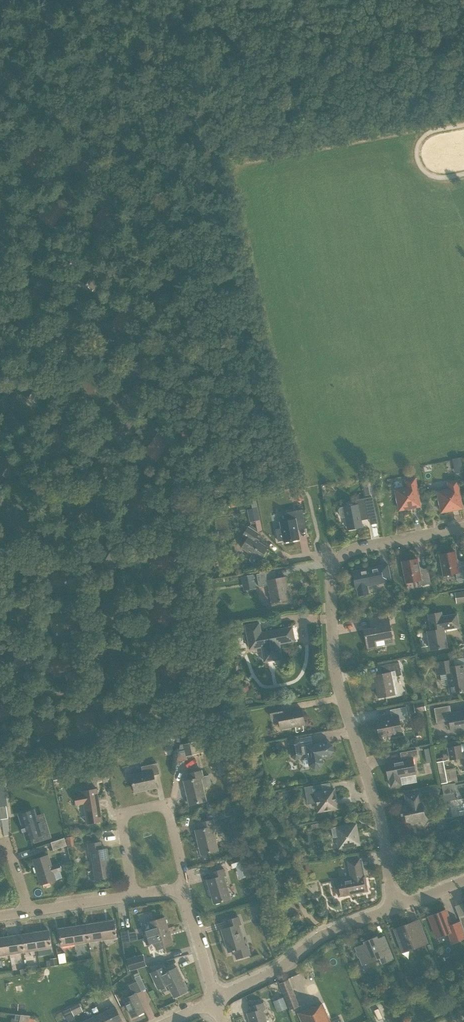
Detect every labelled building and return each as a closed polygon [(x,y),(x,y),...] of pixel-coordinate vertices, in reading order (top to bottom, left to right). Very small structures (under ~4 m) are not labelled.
[(158,435),(145,453),(156,460),(168,442),(158,435)] [(463,472),(461,458),(455,459),(457,473),(463,472)] [(417,496),(419,496),(415,478),(406,480),(407,488),(396,490),(399,503),(400,502),(401,509),(419,506),(417,496)] [(459,498),(461,498),(458,481),(448,482),(449,490),(438,492),(441,505),(442,504),(444,511),(461,508),(459,498)] [(365,484),(367,494),(374,493),(372,483),(365,484)] [(295,489),(297,501),(304,500),(302,487),(295,489)] [(247,499),(249,508),(257,506),(256,497),(247,499)] [(372,498),(356,501),(357,505),(339,508),(341,518),(346,517),(349,530),(362,527),(359,514),(375,511),(372,498)] [(23,511),(26,507),(20,503),(17,507),(23,511)] [(302,510),(286,513),(288,521),(280,522),(281,528),(276,529),(279,541),(284,540),(284,542),(300,539),(297,525),(305,524),(302,510)] [(248,527),(244,535),(248,538),(242,548),(252,555),(250,559),(250,562),(254,564),(257,564),(260,560),(268,548),(255,539),(259,534),(248,527)] [(457,579),(463,577),(463,561),(457,563),(455,552),(440,555),(444,576),(456,573),(457,579)] [(420,570),(418,559),(402,562),(406,583),(418,581),(419,586),(431,584),(428,568),(420,570)] [(292,564),(285,566),(287,575),(294,574),(292,564)] [(388,565),(353,572),(356,588),(357,588),(359,596),(368,594),(367,586),(391,581),(388,565)] [(275,571),(257,574),(259,587),(269,585),(272,603),(289,600),(286,586),(287,585),(286,577),(276,579),(275,571)] [(243,590),(256,589),(255,575),(243,575),(243,590)] [(457,603),(463,602),(463,590),(455,591),(457,603)] [(457,614),(442,617),(441,613),(428,615),(431,631),(427,632),(430,650),(447,647),(444,630),(459,627),(457,614)] [(367,648),(377,647),(376,641),(385,640),(386,645),(393,643),(388,616),(370,620),(371,628),(364,630),(367,648)] [(282,659),(279,644),(291,642),(289,628),(261,633),(259,623),(245,626),(250,649),(262,647),(264,662),(282,659)] [(31,655),(28,659),(34,664),(37,659),(31,655)] [(453,660),(435,663),(437,675),(447,673),(450,694),(463,691),(463,665),(454,667),(453,660)] [(381,666),(382,674),(373,676),(374,684),(376,684),(378,698),(395,695),(392,677),(401,675),(399,662),(381,666)] [(413,703),(415,712),(426,710),(424,701),(413,703)] [(3,716),(4,721),(10,720),(7,703),(0,704),(0,717),(3,716)] [(166,704),(163,708),(169,712),(172,708),(166,704)] [(301,708),(282,712),(281,706),(269,708),(271,718),(278,717),(281,729),(304,724),(301,708)] [(461,712),(461,713),(457,714),(457,713),(451,714),(450,706),(434,709),(437,723),(449,721),(451,731),(454,730),(455,731),(462,730),(462,729),(463,728),(463,711),(461,712)] [(406,707),(390,710),(392,717),(386,718),(386,719),(377,721),(380,736),(402,732),(399,720),(408,718),(406,707)] [(323,763),(322,757),(330,756),(334,751),(332,745),(328,742),(301,747),(300,741),(296,739),(292,740),(289,743),(292,757),(295,760),(300,759),(302,755),(307,754),(308,758),(305,759),(303,761),(304,765),(306,766),(310,766),(314,769),(320,768),(323,763)] [(182,743),(186,756),(198,753),(195,740),(182,743)] [(463,752),(461,753),(460,746),(448,748),(451,760),(463,758),(463,752)] [(430,747),(423,749),(426,761),(433,760),(430,747)] [(417,750),(400,753),(402,760),(385,763),(389,779),(390,779),(391,787),(401,785),(400,777),(416,774),(413,758),(418,757),(417,750)] [(437,762),(442,784),(448,783),(443,761),(437,762)] [(135,792),(156,787),(154,775),(160,774),(157,763),(142,767),(143,773),(131,775),(135,792)] [(108,765),(95,767),(91,768),(92,777),(95,776),(95,780),(97,780),(110,778),(108,765)] [(203,786),(212,784),(209,775),(203,776),(202,771),(187,774),(189,780),(184,781),(190,805),(206,801),(203,786)] [(59,776),(53,778),(55,784),(61,782),(59,776)] [(442,785),(444,795),(457,793),(458,800),(463,799),(463,784),(460,784),(460,782),(442,785)] [(334,789),(322,791),(321,785),(306,788),(308,803),(317,802),(318,811),(337,808),(334,789)] [(438,788),(429,789),(430,798),(440,796),(438,788)] [(82,794),(75,795),(76,805),(84,804),(87,824),(102,821),(97,789),(82,791),(82,794)] [(422,803),(421,803),(421,800),(419,793),(406,796),(408,803),(409,803),(410,806),(400,808),(402,816),(405,815),(407,823),(425,819),(422,803)] [(6,806),(0,807),(0,820),(8,818),(6,806)] [(34,810),(19,815),(27,840),(42,835),(41,833),(44,832),(45,830),(43,822),(41,821),(38,822),(34,810)] [(201,854),(218,850),(213,827),(215,827),(213,820),(199,823),(200,829),(196,831),(201,854)] [(333,838),(338,837),(340,848),(352,846),(352,844),(359,843),(356,825),(349,826),(348,825),(331,828),(333,838)] [(68,844),(75,844),(74,834),(67,834),(68,844)] [(65,838),(51,843),(54,850),(67,846),(65,838)] [(107,849),(102,850),(101,842),(88,844),(89,852),(92,852),(96,879),(111,877),(107,849)] [(54,873),(61,871),(59,863),(51,865),(48,855),(33,860),(41,885),(56,880),(54,873)] [(235,861),(237,868),(244,866),(242,859),(235,861)] [(336,881),(339,897),(368,891),(365,876),(363,876),(360,859),(348,861),(351,878),(336,881)] [(214,904),(231,899),(224,876),(226,875),(224,869),(210,873),(212,879),(207,880),(214,904)] [(345,902),(337,902),(337,911),(345,911),(345,902)] [(460,922),(452,925),(446,910),(429,917),(437,937),(449,933),(453,943),(463,938),(463,934),(460,922)] [(146,913),(138,916),(141,924),(149,921),(146,913)] [(169,931),(165,917),(148,922),(151,930),(143,932),(145,938),(169,931)] [(222,930),(229,952),(234,950),(237,959),(250,955),(250,954),(249,955),(247,947),(248,946),(247,946),(245,946),(238,925),(241,924),(239,917),(226,921),(228,928),(222,930)] [(117,938),(114,920),(100,922),(103,940),(117,938)] [(419,920),(395,930),(401,948),(408,945),(410,950),(427,943),(419,920)] [(103,940),(100,922),(86,925),(89,942),(103,940)] [(89,942),(86,925),(73,927),(75,944),(89,942)] [(75,944),(73,927),(59,929),(61,946),(75,944)] [(52,948),(49,930),(35,933),(38,950),(52,948)] [(129,930),(121,931),(123,943),(131,942),(129,930)] [(173,945),(169,931),(145,938),(146,945),(154,942),(157,950),(173,945)] [(38,950),(35,933),(21,935),(24,952),(38,950)] [(24,952),(21,935),(7,937),(10,954),(24,952)] [(359,957),(363,965),(381,958),(383,964),(394,959),(384,936),(378,939),(377,937),(364,942),(365,944),(355,947),(357,952),(356,952),(358,958),(359,957)] [(0,938),(0,956),(10,954),(7,937),(0,938)] [(58,951),(59,963),(67,963),(67,951),(58,951)] [(145,967),(141,955),(125,960),(127,964),(129,972),(140,968),(145,967)] [(182,981),(183,980),(177,967),(166,972),(164,968),(151,973),(156,983),(165,978),(174,997),(187,991),(182,981)] [(289,980),(279,983),(290,1010),(299,1006),(289,980)] [(137,982),(129,985),(134,995),(124,999),(132,1018),(145,1011),(137,994),(141,991),(137,982)] [(283,997),(273,1001),(278,1012),(288,1008),(283,997)] [(73,1013),(74,1016),(83,1011),(79,1003),(70,1007),(70,1009),(64,1012),(66,1016),(73,1013)] [(182,1012),(189,1008),(187,1003),(180,1007),(182,1012)] [(250,1007),(252,1012),(247,1014),(250,1021),(267,1021),(263,1010),(266,1009),(264,1003),(250,1007)] [(298,1013),(302,1021),(330,1021),(322,1004),(315,1007),(314,1006),(298,1013)] [(115,1007),(102,1013),(107,1021),(122,1021),(115,1007)] [(102,1013),(90,1019),(91,1021),(107,1021),(102,1013)]
